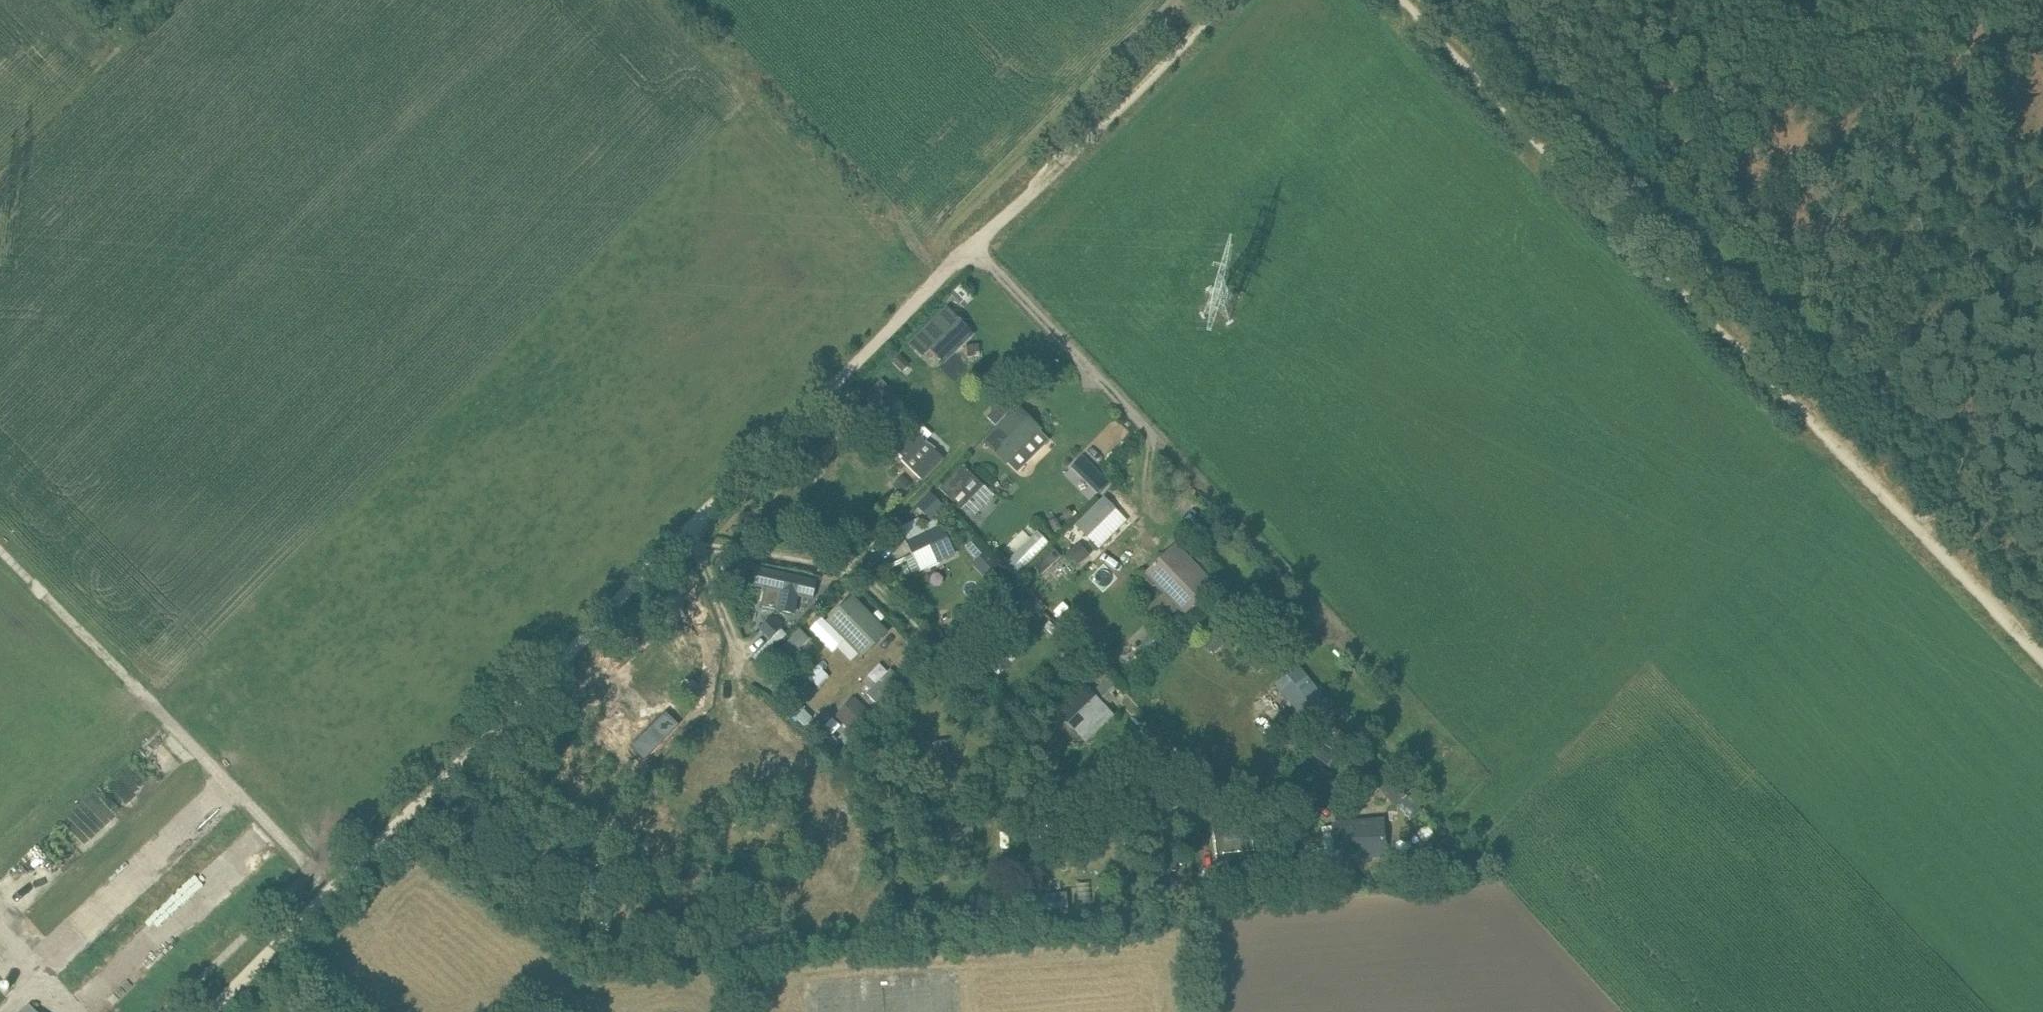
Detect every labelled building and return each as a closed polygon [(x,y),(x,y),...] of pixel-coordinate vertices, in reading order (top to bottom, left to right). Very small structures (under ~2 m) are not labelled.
[(962,289),(953,297),(964,308),(973,299),(963,289),(962,289)] [(958,352),(975,334),(950,309),(914,345),(926,357),(945,338),(958,352)] [(900,356),(893,363),(902,371),(909,364),(900,356)] [(881,380),(855,406),(864,415),(862,416),(886,440),(893,433),(883,423),(892,415),(891,406),(899,398),(881,380)] [(1020,408),(985,442),(1006,463),(1008,461),(1016,469),(1020,469),(1029,460),(1049,440),(1039,430),(1040,428),(1020,408)] [(919,429),(928,438),(934,432),(925,423),(919,429)] [(940,456),(934,450),(927,457),(919,449),(924,444),(916,435),(898,453),(903,457),(901,459),(922,480),(938,464),(935,461),(940,456)] [(1083,455),(1072,466),(1098,492),(1109,481),(1083,455)] [(941,490),(962,509),(984,486),(963,466),(941,490)] [(903,477),(895,485),(903,494),(912,485),(903,477)] [(927,493),(918,502),(930,515),(940,506),(927,493)] [(1077,524),(1091,537),(1114,512),(1101,499),(1077,524)] [(918,516),(898,525),(905,540),(912,554),(919,571),(937,563),(935,558),(951,551),(938,524),(925,531),(921,523),(918,516)] [(1022,530),(1004,547),(1011,555),(1030,538),(1022,530)] [(1005,564),(1016,575),(1051,541),(1040,530),(1005,564)] [(1079,543),(1076,545),(1074,543),(1068,547),(1070,550),(1068,552),(1076,563),(1088,554),(1079,543)] [(1034,568),(1055,590),(1079,567),(1058,545),(1034,568)] [(1167,555),(1145,575),(1148,578),(1147,582),(1152,588),(1156,586),(1184,616),(1209,593),(1195,578),(1200,573),(1178,549),(1169,558),(1167,555)] [(813,599),(816,584),(758,571),(755,586),(767,589),(763,608),(793,614),(797,595),(813,599)] [(848,637),(855,630),(872,648),(888,634),(854,597),(831,618),(848,637)] [(1206,633),(1199,640),(1213,654),(1239,629),(1225,615),(1217,623),(1210,616),(1200,626),(1206,633)] [(770,619),(760,629),(771,640),(781,630),(770,619)] [(802,628),(781,649),(793,662),(815,641),(802,628)] [(1147,635),(1144,643),(1150,649),(1159,647),(1161,639),(1155,633),(1147,635)] [(1301,708),(1276,728),(1291,748),(1311,732),(1331,709),(1324,704),(1296,668),(1276,684),(1287,698),(1291,695),(1301,708)] [(1106,708),(1086,687),(1058,714),(1074,730),(1090,715),(1094,719),(1106,708)] [(885,697),(879,703),(884,708),(890,702),(885,697)] [(857,700),(839,718),(855,733),(872,715),(857,700)] [(1347,743),(1345,742),(1349,736),(1335,725),(1330,731),(1327,729),(1310,752),(1331,767),(1347,743)] [(850,731),(842,739),(847,744),(855,736),(850,731)] [(1259,811),(1223,815),(1225,838),(1251,835),(1251,841),(1262,840),(1259,811)] [(942,824),(943,846),(974,845),(973,823),(942,824)] [(1028,825),(1019,826),(1020,834),(1029,832),(1028,825)] [(907,827),(892,827),(893,840),(907,839),(907,827)] [(1332,831),(1334,861),(1383,858),(1381,828),(1332,831)] [(1029,836),(1020,837),(1021,844),(1030,843),(1029,836)] [(570,846),(565,854),(575,860),(579,853),(570,846)] [(1166,856),(1150,858),(1155,902),(1171,900),(1168,873),(1175,873),(1174,865),(1167,866),(1166,856)] [(1219,891),(1209,892),(1210,899),(1220,898),(1219,891)]
